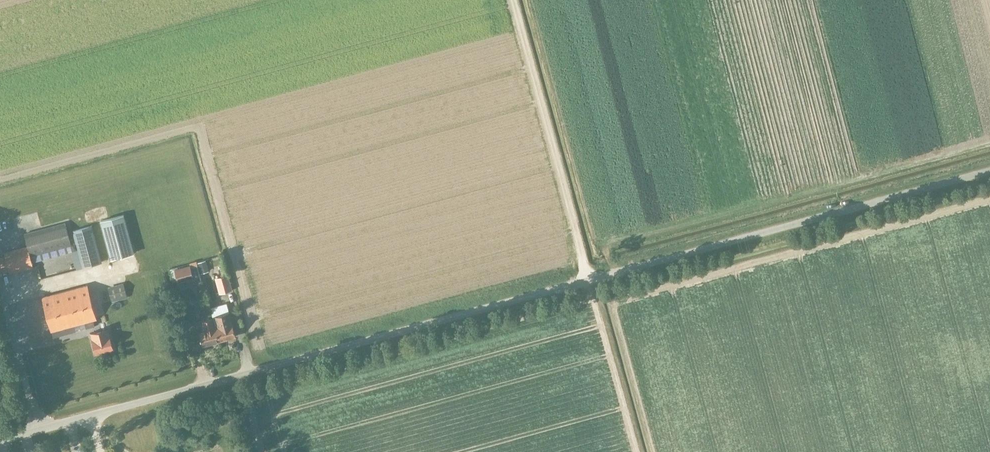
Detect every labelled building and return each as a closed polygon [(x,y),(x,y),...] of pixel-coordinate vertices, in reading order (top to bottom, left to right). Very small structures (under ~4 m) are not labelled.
[(110,260),(134,254),(123,215),(99,221),(110,260)] [(27,246),(3,253),(9,272),(32,266),(29,255),(70,245),(65,223),(24,234),(27,246)] [(81,268),(102,262),(92,225),(71,231),(81,268)] [(197,263),(199,272),(206,270),(204,261),(197,263)] [(189,266),(174,270),(177,282),(193,278),(189,266)] [(216,278),(220,293),(232,290),(227,275),(216,278)] [(127,297),(123,284),(123,283),(107,287),(111,302),(127,297)] [(87,285),(42,297),(51,331),(84,322),(85,328),(94,326),(92,320),(96,319),(87,285)] [(218,341),(235,336),(229,312),(214,316),(217,327),(215,328),(218,341)] [(218,341),(215,328),(212,317),(201,320),(204,329),(198,331),(202,345),(218,341)] [(95,354),(113,349),(107,328),(90,333),(91,339),(95,354)]
